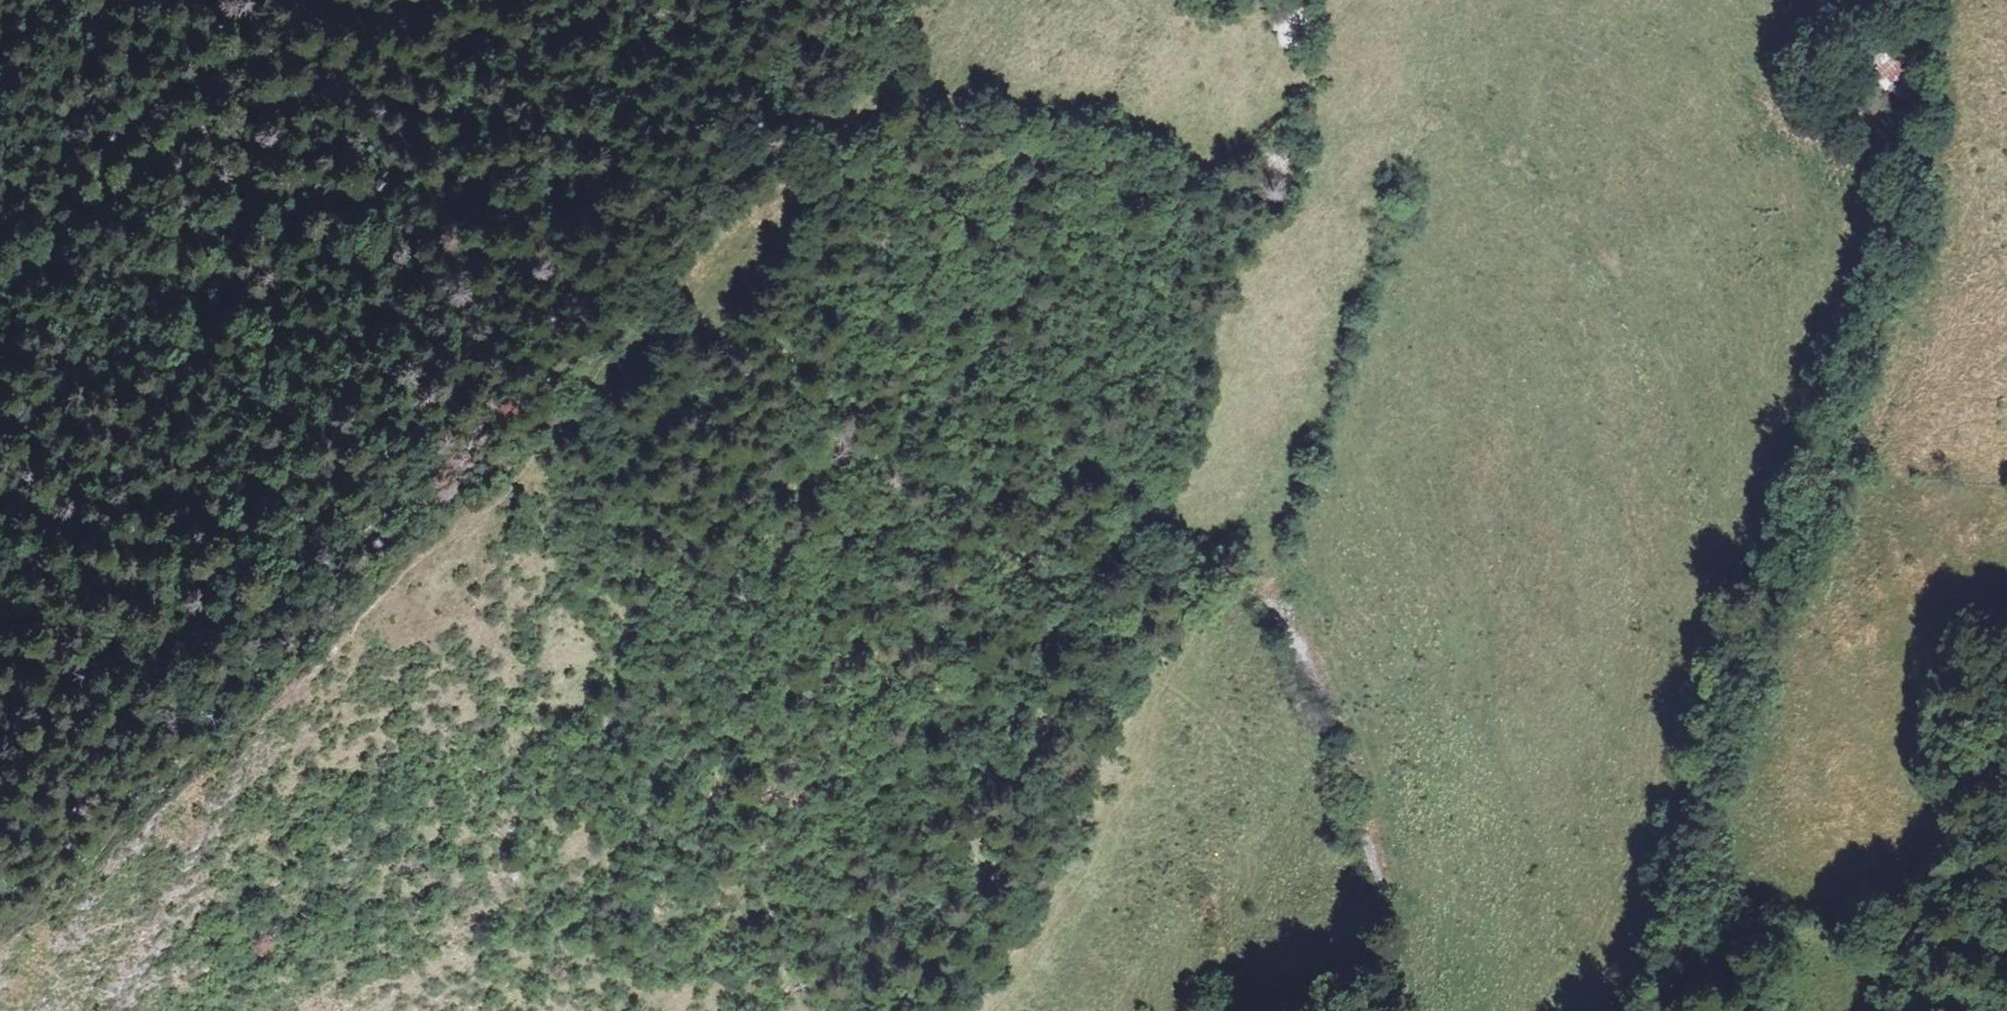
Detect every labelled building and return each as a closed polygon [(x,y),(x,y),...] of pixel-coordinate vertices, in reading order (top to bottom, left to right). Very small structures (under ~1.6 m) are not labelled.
[(1885,48),(1863,67),(1893,107),(1915,88),(1885,48)]
